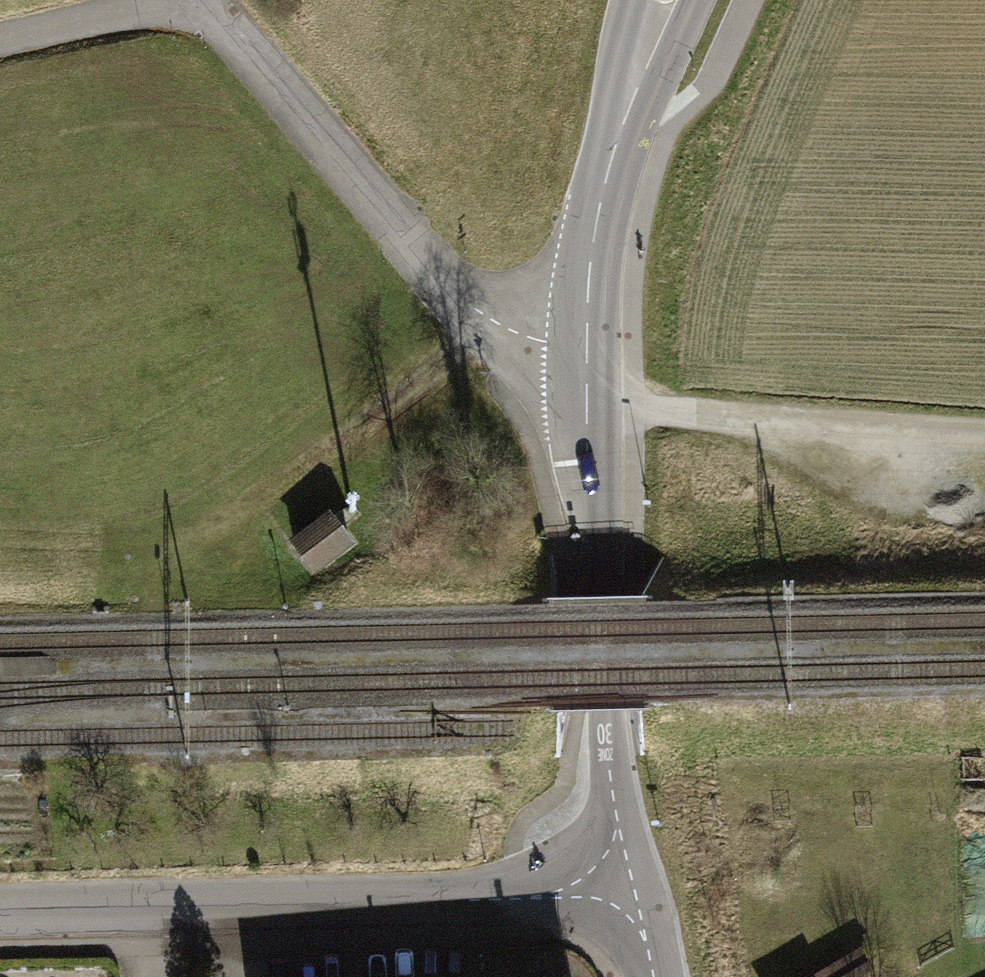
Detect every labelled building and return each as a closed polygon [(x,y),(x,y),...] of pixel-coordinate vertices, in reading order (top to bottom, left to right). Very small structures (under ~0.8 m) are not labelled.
[(363,554),(332,513),(287,543),(320,586),(363,554)]
